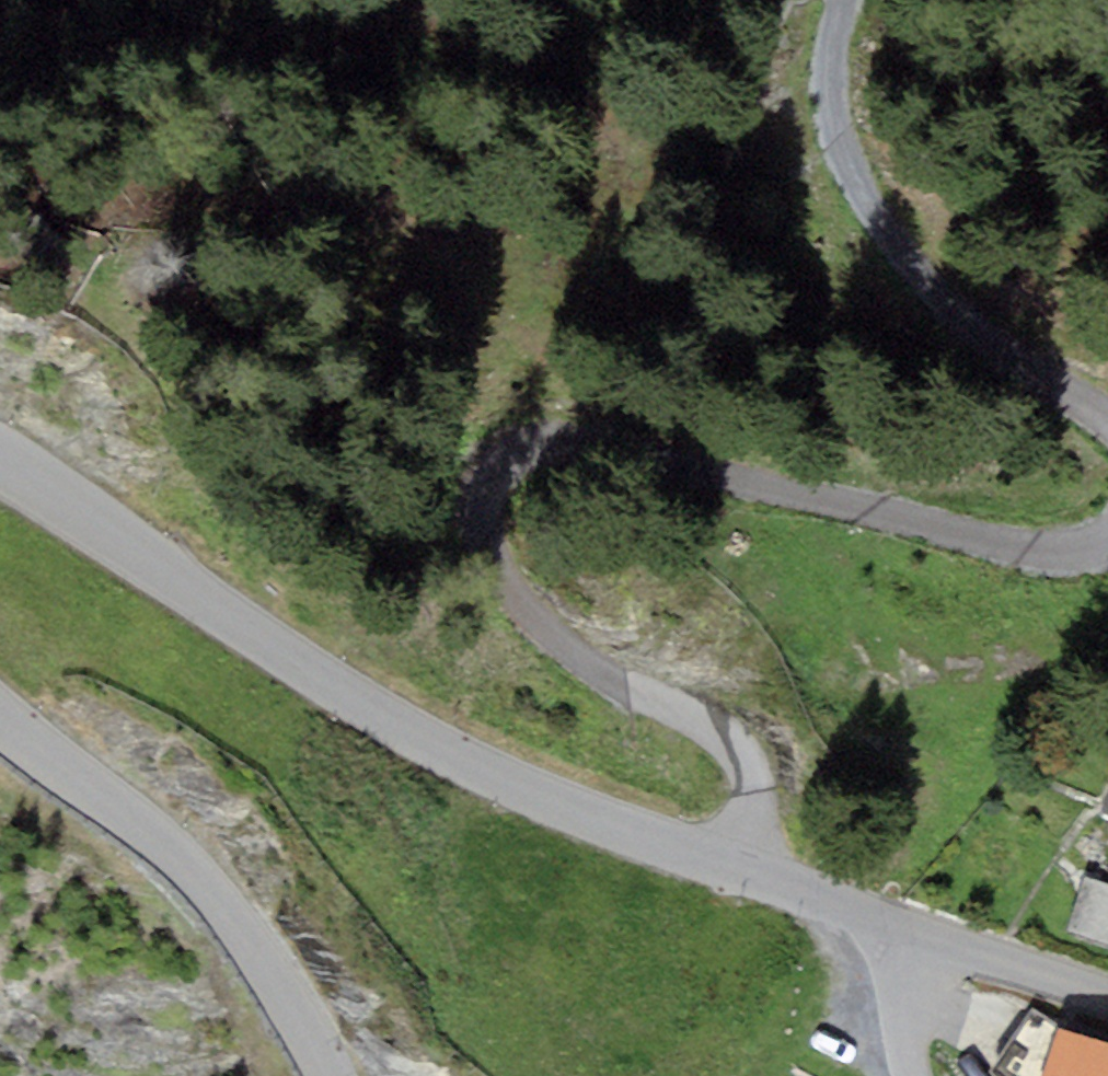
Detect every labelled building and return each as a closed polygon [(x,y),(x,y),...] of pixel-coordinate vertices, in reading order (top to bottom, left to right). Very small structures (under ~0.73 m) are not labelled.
[(1107,945),(1107,882),(1085,874),(1065,930),(1107,945)] [(1056,1028),(1040,1075),(1107,1075),(1107,1045),(1056,1028)]
